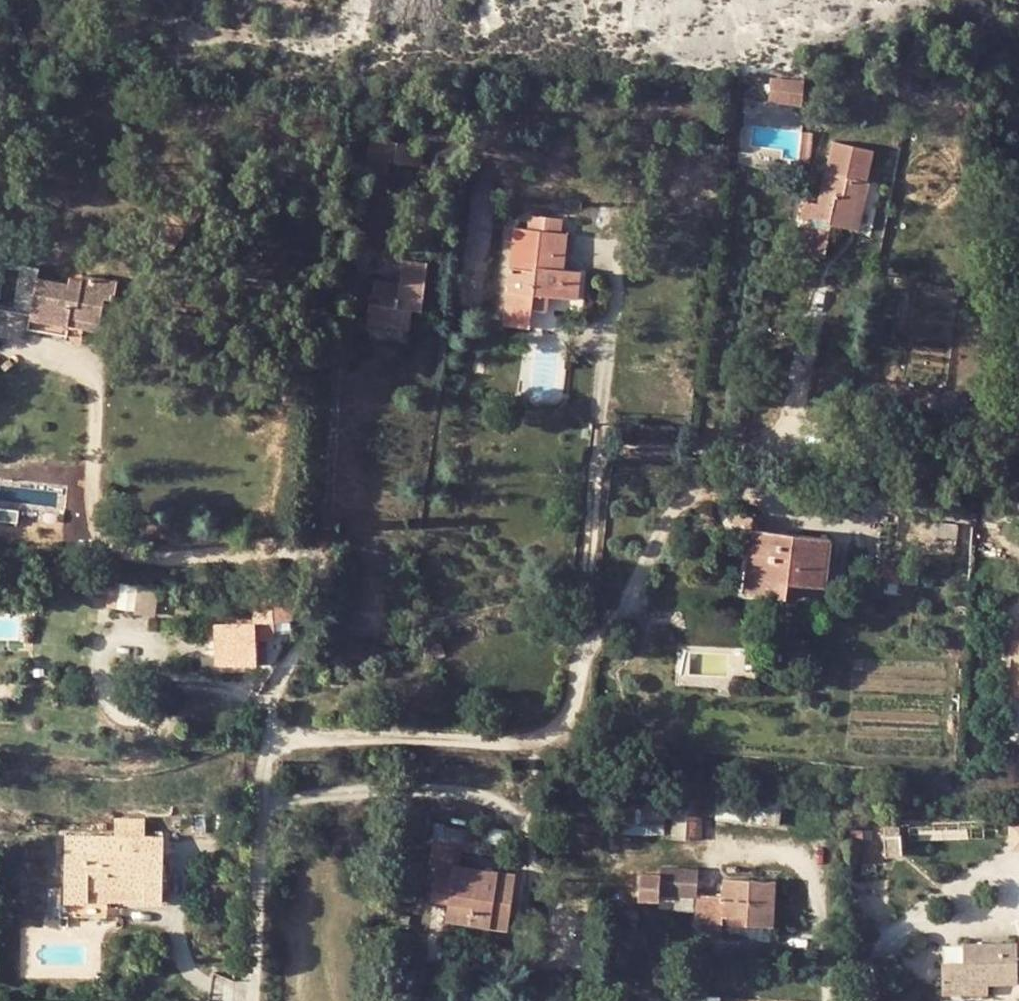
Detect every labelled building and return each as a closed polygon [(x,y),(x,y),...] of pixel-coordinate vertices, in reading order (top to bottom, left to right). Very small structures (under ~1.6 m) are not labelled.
[(770,75),(767,101),(802,105),(804,78),(770,75)] [(801,130),(798,161),(810,162),(813,131),(801,130)] [(394,176),(396,159),(398,140),(369,136),(364,171),(394,176)] [(802,245),(801,251),(824,256),(830,224),(852,228),(860,196),(866,198),(870,181),(866,181),(874,149),(831,139),(817,202),(803,199),(799,218),(807,220),(806,226),(798,224),(794,243),(802,245)] [(398,140),(396,159),(421,161),(423,143),(398,140)] [(860,196),(852,228),(858,230),(866,198),(860,196)] [(513,226),(504,310),(531,313),(532,308),(534,293),(548,295),(578,298),(581,270),(564,268),(568,232),(562,231),(563,217),(528,213),(526,227),(513,226)] [(374,277),(372,294),(370,293),(367,316),(395,319),(394,327),(410,329),(413,308),(422,309),(428,261),(402,258),(399,281),(374,277)] [(63,282),(12,272),(6,309),(28,312),(27,321),(70,327),(71,316),(100,320),(103,302),(115,303),(118,277),(82,272),(82,277),(64,275),(63,282)] [(534,293),(532,308),(547,310),(548,295),(534,293)] [(531,313),(504,310),(502,324),(529,327),(530,327),(531,313)] [(367,316),(366,324),(394,327),(395,319),(367,316)] [(505,326),(505,344),(528,346),(529,327),(505,326)] [(749,531),(744,577),(783,581),(824,585),(829,539),(749,531)] [(783,581),(744,577),(743,594),(782,598),(783,581)] [(148,600),(150,587),(128,583),(126,596),(148,600)] [(252,615),(253,621),(255,642),(272,640),(270,619),(290,617),(286,591),(250,595),(252,615)] [(258,662),(255,642),(253,621),(212,628),(219,671),(259,665),(258,662)] [(686,755),(687,747),(675,746),(674,754),(686,755)] [(624,833),(667,833),(667,798),(625,798),(624,833)] [(672,798),(670,838),(702,838),(702,799),(672,798)] [(69,842),(69,907),(167,909),(169,843),(150,842),(150,825),(119,824),(119,842),(69,842)] [(1009,826),(1009,852),(1018,851),(1018,826),(1009,826)] [(473,833),(441,830),(439,846),(463,847),(471,848),(473,833)] [(883,834),(884,855),(902,855),(901,832),(883,834)] [(463,847),(439,846),(432,846),(431,906),(447,907),(445,926),(495,931),(496,912),(514,913),(516,874),(461,870),(463,847)] [(699,867),(660,865),(659,873),(639,872),(638,898),(658,899),(658,893),(696,895),(694,921),(722,923),(723,915),(744,916),(744,923),(775,925),(777,879),(722,877),(721,895),(697,893),(699,867)] [(52,893),(52,922),(66,922),(65,893),(52,893)] [(495,931),(513,932),(514,913),(496,912),(495,931)] [(723,915),(722,923),(744,923),(744,916),(723,915)] [(960,945),(960,979),(961,985),(985,985),(1018,985),(1018,973),(1018,946),(960,945)] [(941,1000),(985,999),(985,985),(961,985),(960,979),(941,979),(941,1000)]
